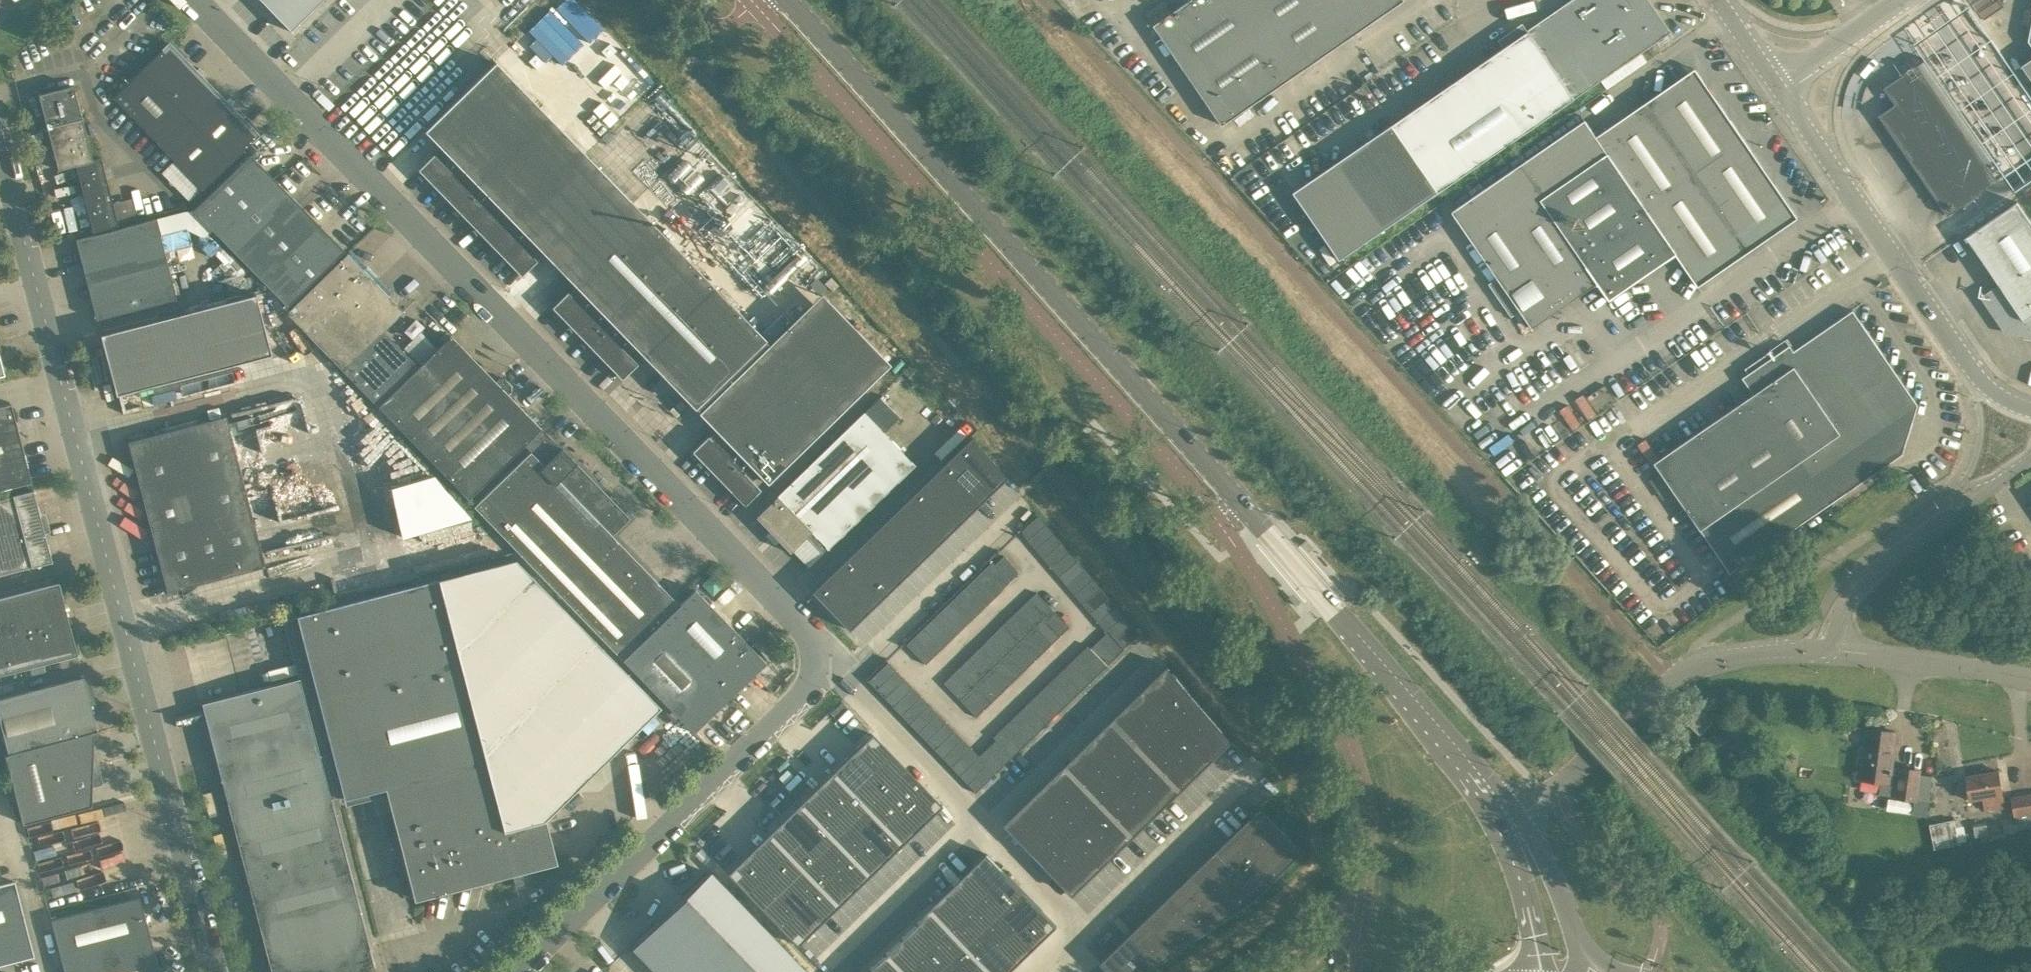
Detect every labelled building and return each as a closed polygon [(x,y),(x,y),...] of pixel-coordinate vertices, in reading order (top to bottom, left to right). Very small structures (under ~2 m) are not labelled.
[(291,31),(292,30),(290,29),(320,0),(260,0),(291,31)] [(1153,24),(1222,125),(1386,13),(1404,0),(1188,0),(1153,24)] [(1391,124),(1294,191),(1340,259),(1438,192),(1649,46),(1653,43),(1653,44),(1657,41),(1670,32),(1648,0),(1573,0),(1523,34),(1519,27),(1504,37),(1508,44),(1391,124)] [(2021,65),(2030,79),(2030,25),(2024,63),(2021,65)] [(258,135),(257,134),(168,42),(113,96),(202,188),(258,135)] [(1894,104),(1878,115),(1947,215),(1975,196),(1977,185),(1970,175),(1977,170),(1987,164),(1993,173),(2000,168),(1925,58),(1918,63),(1908,70),(1890,82),(1888,94),(1894,104)] [(635,345),(699,411),(768,344),(712,286),(619,190),(494,61),(424,130),(453,159),(445,168),(433,156),(419,169),(470,221),(478,229),(512,263),(520,272),(543,250),(577,285),(563,298),(554,307),(620,375),(634,363),(636,360),(628,352),(635,345)] [(1675,253),(1697,286),(1797,217),(1695,68),(1678,79),(1596,136),(1585,120),(1452,211),(1497,278),(1489,283),(1511,315),(1519,310),(1532,327),(1597,282),(1609,299),(1610,298),(1675,253)] [(73,85),(46,92),(37,94),(57,169),(79,164),(96,229),(117,224),(100,157),(92,159),(73,85)] [(249,154),(192,210),(286,306),(343,250),(249,154)] [(1966,236),(2000,286),(1994,290),(1991,307),(2007,331),(2030,335),(2030,222),(2017,201),(1966,236)] [(183,213),(157,220),(166,253),(191,247),(183,213)] [(175,298),(155,218),(75,239),(96,319),(175,298)] [(418,366),(402,350),(383,330),(403,311),(346,253),(285,312),(377,406),(418,366)] [(115,394),(136,388),(270,353),(255,293),(100,334),(115,394)] [(766,482),(767,481),(888,363),(820,294),(768,344),(699,411),(716,428),(693,450),(743,501),(756,489),(759,486),(751,478),(757,472),(766,482)] [(1903,453),(1919,404),(1918,403),(1918,404),(1853,309),(1794,350),(1790,344),(1775,355),(1771,349),(1745,368),(1748,373),(1742,377),(1754,393),(1654,462),(1701,529),(1730,572),(1890,462),(1903,453)] [(559,320),(550,328),(590,370),(599,362),(559,320)] [(420,332),(402,350),(418,366),(436,348),(420,332)] [(418,366),(377,406),(422,452),(495,381),(451,336),(450,335),(436,348),(418,366)] [(422,452),(467,499),(540,428),(507,393),(510,391),(510,385),(504,379),(499,379),(496,382),(495,381),(422,452)] [(262,461),(311,451),(300,396),(226,410),(229,425),(254,420),(262,461)] [(31,481),(10,403),(0,405),(0,489),(31,481)] [(755,516),(769,531),(789,552),(810,531),(827,549),(914,464),(863,412),(755,516)] [(226,416),(148,436),(127,441),(166,591),(179,588),(265,566),(226,416)] [(548,434),(530,451),(544,465),(562,448),(548,434)] [(971,436),(955,451),(990,492),(1006,477),(971,436)] [(530,451),(473,506),(622,659),(679,604),(612,535),(629,518),(562,448),(544,465),(530,451)] [(955,451),(938,467),(974,507),(990,492),(955,451)] [(938,467),(922,482),(958,523),(974,507),(938,467)] [(922,482),(906,498),(942,538),(958,523),(922,482)] [(33,490),(32,489),(12,495),(0,498),(0,574),(51,561),(33,490)] [(906,498),(890,513),(927,553),(942,538),(906,498)] [(890,513),(874,529),(911,569),(927,553),(890,513)] [(1020,531),(1028,540),(1047,524),(1039,515),(1020,531)] [(1036,549),(1054,533),(1047,524),(1028,540),(1036,549)] [(874,529),(858,544),(895,584),(911,569),(874,529)] [(1054,533),(1036,549),(1044,558),(1062,542),(1054,533)] [(1062,542),(1044,558),(1052,567),(1070,552),(1062,542)] [(858,544),(842,560),(879,599),(895,584),(858,544)] [(1078,561),(1070,552),(1052,567),(1059,576),(1078,561)] [(994,563),(1011,581),(1019,572),(1003,555),(994,563)] [(478,568),(281,619),(297,677),(305,675),(319,729),(330,727),(341,769),(364,762),(370,785),(384,782),(414,898),(554,862),(543,818),(659,705),(533,575),(515,558),(478,567),(478,568)] [(842,560),(826,576),(863,615),(879,599),(842,560)] [(991,561),(983,569),(1002,589),(1011,581),(994,563),(991,561)] [(1067,585),(1086,570),(1078,561),(1059,576),(1067,585)] [(974,577),(994,597),(1002,589),(983,569),(974,577)] [(1086,570),(1067,585),(1075,595),(1093,579),(1086,570)] [(826,576),(810,591),(847,630),(863,615),(826,576)] [(985,606),(994,597),(974,577),(965,586),(985,606)] [(1101,588),(1093,579),(1075,595),(1083,604),(1101,588)] [(58,581),(0,596),(0,674),(77,654),(58,581)] [(965,586),(957,594),(976,614),(985,606),(965,586)] [(1083,604),(1091,613),(1109,597),(1101,588),(1083,604)] [(695,589),(679,604),(622,659),(692,732),(765,662),(695,589)] [(1036,592),(1028,600),(1044,618),(1053,609),(1036,592)] [(976,614),(957,594),(948,602),(968,622),(976,614)] [(1091,613),(1099,622),(1117,606),(1109,597),(1091,613)] [(1019,609),(1036,626),(1044,618),(1028,600),(1019,609)] [(968,622),(948,602),(940,611),(959,631),(968,622)] [(1140,634),(1117,606),(1099,622),(1107,632),(1123,648),(1140,634)] [(1019,609),(1010,617),(1027,634),(1036,626),(1019,609)] [(1070,627),(1053,609),(1044,618),(1061,635),(1070,627)] [(950,639),(959,631),(940,611),(931,619),(950,639)] [(1018,643),(1027,634),(1010,617),(1002,625),(1018,643)] [(1061,635),(1044,618),(1036,626),(1052,643),(1061,635)] [(931,619),(922,627),(942,647),(950,639),(931,619)] [(1018,643),(1002,625),(993,633),(1010,651),(1018,643)] [(1044,652),(1052,643),(1036,626),(1027,634),(1044,652)] [(942,647),(922,627),(914,636),(933,656),(942,647)] [(1107,632),(1099,640),(1116,657),(1124,649),(1123,648),(1107,632)] [(1010,651),(993,633),(985,641),(1002,659),(1010,651)] [(1035,660),(1044,652),(1027,634),(1018,643),(1035,660)] [(933,656),(914,636),(905,644),(925,664),(933,656)] [(1116,657),(1099,640),(1091,647),(1108,665),(1116,657)] [(985,641),(977,649),(994,667),(1002,659),(985,641)] [(1018,643),(1010,651),(1027,668),(1035,660),(1018,643)] [(1088,645),(1079,654),(1099,674),(1108,665),(1091,647),(1088,645)] [(985,675),(994,667),(977,649),(968,658),(985,675)] [(1019,676),(1027,668),(1010,651),(1002,659),(1019,676)] [(1090,682),(1099,674),(1079,654),(1070,662),(1090,682)] [(960,666),(977,683),(985,675),(968,658),(960,666)] [(994,667),(1011,684),(1019,676),(1002,659),(994,667)] [(867,681),(875,689),(895,670),(887,661),(867,681)] [(1062,670),(1081,691),(1090,682),(1070,662),(1062,670)] [(960,666),(951,674),(968,692),(977,683),(960,666)] [(1165,669),(1144,689),(1178,724),(1200,704),(1167,666),(1165,669)] [(994,667),(985,675),(1002,692),(1011,684),(994,667)] [(904,679),(895,670),(875,689),(884,698),(904,679)] [(1062,670),(1053,679),(1073,699),(1081,691),(1062,670)] [(959,700),(968,692),(951,674),(943,683),(959,700)] [(319,729),(305,675),(297,677),(202,702),(271,971),(359,971),(374,968),(328,791),(340,788),(342,793),(370,785),(364,762),(341,769),(330,727),(319,729)] [(1002,692),(985,675),(977,683),(993,701),(1002,692)] [(89,732),(96,730),(82,676),(0,698),(0,725),(7,753),(89,732)] [(892,707),(912,687),(904,679),(884,698),(892,707)] [(1053,679),(1045,687),(1064,707),(1073,699),(1053,679)] [(968,692),(985,709),(993,701),(977,683),(968,692)] [(900,715),(921,696),(912,687),(892,707),(900,715)] [(1056,715),(1064,707),(1045,687),(1037,695),(1056,715)] [(1144,689),(1129,705),(1163,740),(1178,724),(1144,689)] [(985,709),(968,692),(959,700),(976,717),(985,709)] [(1056,715),(1037,695),(1029,702),(1048,723),(1056,715)] [(900,715),(909,724),(929,704),(921,696),(900,715)] [(1048,723),(1029,702),(1020,711),(1039,731),(1048,723)] [(929,704),(909,724),(917,733),(937,713),(929,704)] [(1200,704),(1178,724),(1212,760),(1229,743),(1230,744),(1232,742),(1200,704)] [(1129,705),(1113,720),(1147,755),(1163,740),(1129,705)] [(1700,733),(1711,721),(1698,709),(1687,721),(1700,733)] [(1039,731),(1020,711),(1011,719),(1031,739),(1039,731)] [(917,733),(925,741),(946,722),(937,713),(917,733)] [(1011,719),(1003,728),(1022,748),(1031,739),(1011,719)] [(1113,720),(1097,735),(1131,770),(1147,755),(1113,720)] [(954,730),(946,722),(925,741),(934,750),(954,730)] [(1178,724),(1163,740),(1196,775),(1212,760),(1178,724)] [(1013,757),(1022,748),(1003,728),(993,736),(996,739),(1013,757)] [(1915,801),(1916,800),(1929,802),(1932,776),(1919,774),(1920,769),(1898,766),(1898,768),(1891,767),(1896,732),(1866,728),(1864,746),(1862,761),(1859,779),(1880,782),(1878,794),(1894,796),(1893,798),(1915,801)] [(942,758),(962,739),(954,730),(934,750),(942,758)] [(102,782),(89,732),(7,753),(4,754),(21,822),(86,806),(81,788),(102,782)] [(871,734),(831,773),(869,813),(884,798),(909,773),(871,734)] [(1097,735),(1081,751),(1115,786),(1131,770),(1097,735)] [(962,739),(942,758),(950,767),(971,748),(962,739)] [(1013,757),(996,739),(988,748),(1004,765),(1013,757)] [(1163,740),(1147,755),(1181,790),(1196,775),(1163,740)] [(971,748),(950,767),(975,793),(996,773),(979,756),(971,748)] [(1004,765),(988,748),(979,756),(996,773),(1004,765)] [(1081,751),(1065,766),(1099,801),(1115,786),(1081,751)] [(1147,755),(1131,770),(1165,805),(1181,790),(1147,755)] [(1065,766),(1050,781),(1083,816),(1099,801),(1065,766)] [(1131,770),(1115,786),(1149,821),(1165,805),(1131,770)] [(1998,770),(1964,776),(1968,800),(1981,798),(1983,810),(2004,806),(1998,770)] [(831,773),(800,803),(837,843),(853,828),(869,813),(831,773)] [(909,773),(884,798),(914,829),(940,805),(909,773)] [(1050,781),(1034,796),(1068,832),(1083,816),(1050,781)] [(1115,786),(1099,801),(1133,836),(1149,821),(1115,786)] [(2009,796),(2013,817),(2000,819),(2003,836),(2018,834),(2030,832),(2030,792),(2009,796)] [(1034,796),(1005,824),(1031,851),(1033,854),(1034,854),(1039,859),(1068,832),(1034,796)] [(884,798),(869,813),(899,844),(914,829),(884,798)] [(1099,801),(1083,816),(1117,851),(1133,836),(1099,801)] [(800,803),(769,833),(806,873),(822,858),(837,843),(800,803)] [(1261,807),(1244,823),(1287,867),(1304,851),(1261,807)] [(869,813),(853,828),(883,859),(899,844),(869,813)] [(1083,816),(1068,832),(1102,867),(1117,851),(1083,816)] [(1935,849),(1959,844),(1954,819),(1930,824),(1935,849)] [(1244,823),(1229,839),(1271,882),(1287,867),(1244,823)] [(853,828),(837,843),(868,874),(883,859),(853,828)] [(1068,832),(1039,859),(1045,865),(1044,865),(1047,868),(1047,867),(1073,894),(1102,867),(1068,832)] [(769,833),(728,873),(766,912),(791,887),(806,873),(769,833)] [(1229,839),(1213,854),(1255,898),(1271,882),(1229,839)] [(837,843),(822,858),(852,889),(868,874),(837,843)] [(987,854),(963,878),(998,913),(1022,890),(987,854)] [(1213,854),(1197,869),(1236,910),(1255,898),(1213,854)] [(822,858),(806,873),(837,904),(852,889),(822,858)] [(1197,869),(1181,885),(1218,923),(1236,910),(1197,869)] [(709,872),(632,947),(656,971),(805,971),(709,872)] [(806,873),(791,887),(821,919),(837,904),(806,873)] [(963,878),(947,893),(982,929),(998,913),(963,878)] [(34,956),(14,881),(0,884),(0,964),(34,956)] [(1181,885),(1165,900),(1199,936),(1218,923),(1181,885)] [(791,887),(766,912),(796,943),(821,919),(791,887)] [(1022,890),(998,913),(1032,949),(1057,926),(1022,890)] [(947,893),(931,908),(966,944),(982,929),(947,893)] [(139,896),(50,919),(64,971),(158,971),(139,896)] [(1165,900),(1149,915),(1181,948),(1199,936),(1165,900)] [(931,908),(916,923),(950,959),(966,944),(931,908)] [(998,913),(982,929),(1016,965),(1032,949),(998,913)] [(1149,915),(1133,930),(1162,961),(1181,948),(1149,915)] [(900,939),(932,971),(937,971),(950,959),(916,923),(900,939)] [(966,944),(993,971),(1009,971),(1016,965),(982,929),(966,944)] [(1100,962),(1110,971),(1146,971),(1162,961),(1133,930),(1100,962)] [(884,954),(901,971),(932,971),(900,939),(884,954)] [(950,959),(963,971),(993,971),(966,944),(950,959)] [(868,969),(871,971),(901,971),(884,954),(868,969)] [(937,971),(963,971),(950,959),(937,971)]
